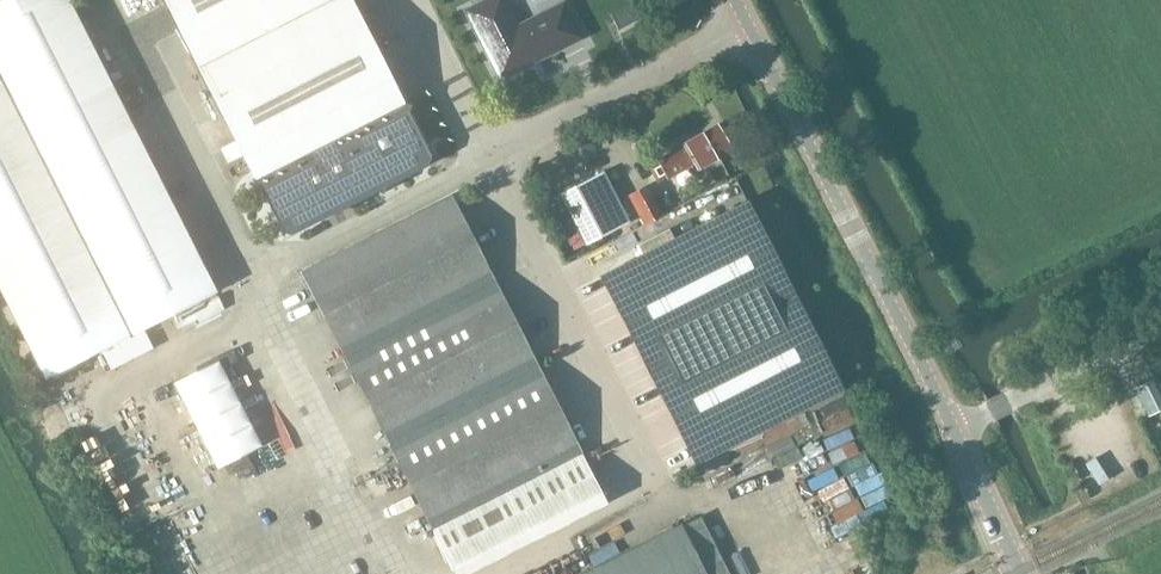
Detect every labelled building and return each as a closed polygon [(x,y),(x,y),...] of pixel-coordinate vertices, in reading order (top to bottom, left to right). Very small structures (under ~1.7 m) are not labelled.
[(0,1),(0,286),(47,378),(217,292),(69,0),(1,0),(0,1)] [(199,69),(206,83),(285,239),(427,167),(430,157),(350,0),(164,0),(199,69)] [(503,0),(489,0),(467,11),(499,74),(535,56),(538,61),(581,39),(563,4),(517,27),(503,0)] [(618,31),(644,18),(636,2),(610,15),(618,31)] [(683,146),(657,161),(668,178),(694,163),(698,169),(731,149),(717,125),(683,144),(683,146)] [(562,193),(588,244),(631,222),(605,171),(562,193)] [(631,196),(646,225),(666,215),(651,186),(631,196)] [(302,273),(430,528),(580,454),(451,198),(302,273)] [(842,391),(758,224),(748,204),(603,276),(697,463),(842,391)] [(1147,416),(1160,409),(1160,387),(1158,381),(1136,392),(1147,416)] [(172,433),(185,427),(167,386),(94,418),(125,489),(185,463),(172,433)] [(699,517),(587,573),(728,573),(699,517)]
